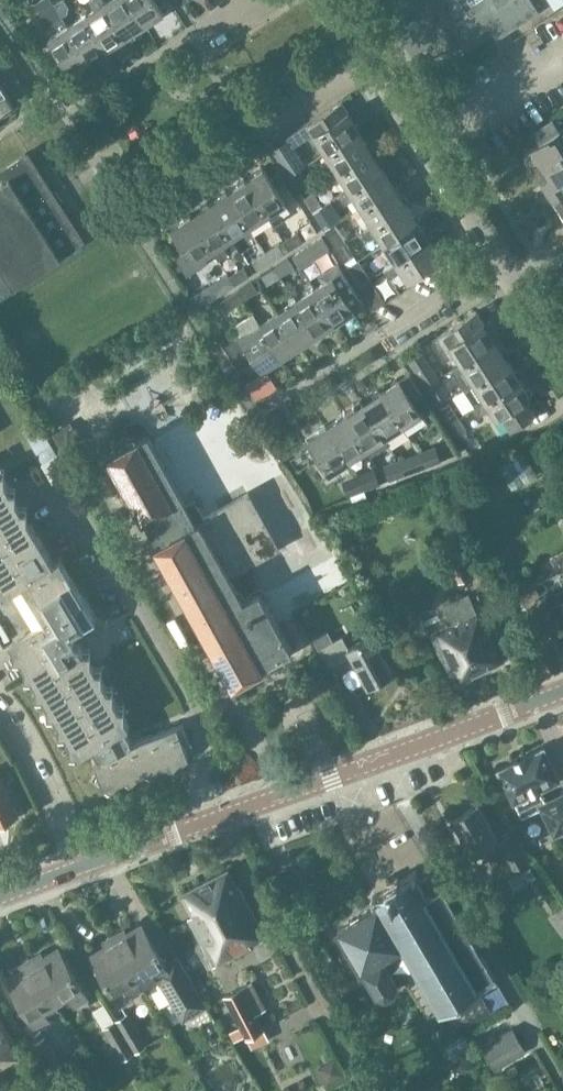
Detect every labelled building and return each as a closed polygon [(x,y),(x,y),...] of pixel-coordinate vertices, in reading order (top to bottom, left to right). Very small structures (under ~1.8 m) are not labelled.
[(53,0),(41,0),(36,3),(42,12),(55,3),(53,0)] [(130,0),(110,0),(106,3),(129,38),(130,37),(131,39),(137,36),(135,34),(147,26),(130,0)] [(148,26),(149,28),(155,24),(154,22),(165,15),(156,0),(130,0),(147,26),(148,26)] [(456,45),(456,46),(457,47),(490,26),(498,38),(507,33),(540,11),(533,0),(426,0),(456,45)] [(55,3),(42,12),(50,25),(55,22),(64,17),(55,3)] [(129,38),(106,3),(88,14),(111,50),(112,49),(113,51),(119,47),(117,45),(129,38)] [(552,5),(533,25),(562,52),(562,15),(552,5)] [(111,50),(88,14),(70,26),(92,61),(93,61),(94,63),(100,59),(99,57),(111,50)] [(92,61),(70,26),(64,17),(55,22),(61,32),(51,38),(73,73),(74,73),(76,75),(81,71),(80,69),(92,61)] [(0,92),(0,115),(17,104),(8,90),(1,94),(0,92)] [(326,154),(362,131),(344,103),(308,126),(326,154)] [(562,157),(562,130),(562,131),(556,120),(537,132),(544,142),(527,153),(539,172),(562,157)] [(338,172),(373,149),(362,131),(326,154),(338,172)] [(305,166),(288,139),(274,148),(291,175),(305,166)] [(373,149),(338,172),(350,190),(385,167),(373,149)] [(0,186),(0,295),(1,297),(87,241),(29,153),(0,172),(7,182),(0,186)] [(562,184),(562,157),(539,172),(551,191),(562,184)] [(385,167),(350,190),(341,196),(346,204),(355,198),(362,209),(397,186),(385,167)] [(269,216),(277,227),(285,222),(278,211),(288,204),(266,169),(264,170),(263,168),(258,172),(259,174),(247,181),(269,216)] [(301,171),(292,177),(300,189),(309,183),(301,171)] [(247,181),(246,182),(244,180),(239,184),(240,186),(229,193),(251,228),(269,216),(247,181)] [(562,210),(562,184),(551,191),(562,210)] [(373,226),(408,203),(397,186),(362,209),(373,226)] [(251,228),(229,193),(228,194),(226,192),(221,195),(222,197),(210,205),(233,240),(251,228)] [(315,212),(324,206),(316,193),(306,199),(315,212)] [(233,240),(210,205),(209,205),(208,203),(202,207),(204,209),(192,217),(215,252),(215,251),(221,260),(229,255),(224,246),(233,240)] [(385,244),(420,221),(408,203),(373,226),(364,232),(370,240),(378,235),(385,244)] [(324,206),(315,212),(324,226),(333,220),(324,206)] [(192,217),(191,217),(190,215),(184,219),(185,221),(174,228),(184,245),(173,252),(189,276),(209,263),(205,258),(215,252),(192,217)] [(397,263),(432,240),(420,221),(385,244),(397,263)] [(326,229),(338,248),(347,242),(335,223),(326,229)] [(285,241),(291,250),(305,242),(299,233),(285,241)] [(432,240),(397,263),(385,270),(391,279),(402,272),(409,281),(444,258),(432,240)] [(347,242),(338,248),(347,262),(357,256),(347,242)] [(267,253),(273,262),(287,254),(281,244),(267,253)] [(308,247),(295,256),(301,266),(315,257),(308,247)] [(273,262),(267,253),(253,261),(259,271),(273,262)] [(276,267),(283,277),(296,268),(290,259),(276,267)] [(325,283),(316,289),(338,324),(366,306),(339,264),(321,276),(325,283)] [(362,285),(371,279),(362,265),(353,272),(362,285)] [(230,276),(236,285),(250,277),(244,267),(230,276)] [(283,277),(276,267),(263,276),(269,286),(283,277)] [(236,285),(230,276),(217,285),(223,294),(236,285)] [(371,279),(362,285),(371,298),(380,292),(371,279)] [(240,290),(246,300),(260,291),(254,282),(240,290)] [(208,287),(192,297),(200,309),(216,298),(208,287)] [(320,335),(338,324),(316,289),(298,300),(320,335)] [(246,300),(240,290),(227,299),(233,308),(246,300)] [(302,347),(320,335),(298,300),(280,312),(302,347)] [(302,347),(280,312),(262,324),(284,358),(302,347)] [(464,364),(499,342),(504,338),(492,320),(487,324),(479,312),(434,341),(448,361),(458,355),(464,364)] [(262,324),(243,336),(229,346),(243,368),(258,359),(265,370),(284,358),(262,324)] [(466,389),(510,360),(499,342),(464,364),(454,371),(466,389)] [(477,407),(487,401),(522,378),(510,360),(466,389),(477,407)] [(428,387),(438,381),(429,367),(420,373),(428,387)] [(266,371),(247,383),(259,400),(277,388),(266,371)] [(405,427),(424,415),(415,402),(425,395),(411,374),(383,393),(405,427)] [(487,401),(477,407),(475,409),(480,417),(492,409),(499,419),(504,416),(513,430),(538,414),(529,400),(534,397),(522,378),(487,401)] [(438,381),(428,387),(437,401),(447,395),(438,381)] [(405,427),(383,393),(365,404),(387,439),(405,427)] [(452,423),(461,417),(452,403),(443,409),(452,423)] [(387,439),(365,404),(347,415),(369,450),(387,439)] [(369,450),(347,415),(329,427),(351,462),(369,450)] [(461,417),(452,423),(461,437),(470,430),(461,417)] [(20,428),(32,458),(49,451),(37,422),(20,428)] [(69,425),(54,434),(63,451),(78,442),(69,425)] [(351,462),(329,427),(310,439),(332,474),(351,462)] [(150,434),(109,457),(145,522),(147,520),(160,543),(157,544),(234,684),(265,667),(264,665),(293,649),(267,602),(268,602),(267,601),(261,590),(260,590),(258,587),(251,591),(239,570),(280,547),(250,492),(206,517),(196,500),(188,504),(150,434)] [(35,458),(43,481),(61,474),(52,452),(35,458)] [(424,457),(427,468),(443,462),(439,452),(424,457)] [(403,465),(408,476),(423,470),(419,459),(403,465)] [(408,476),(403,465),(388,471),(392,481),(408,476)] [(12,639),(19,652),(18,653),(37,684),(37,694),(43,694),(48,703),(48,713),(54,713),(59,722),(59,732),(65,732),(71,741),(71,751),(76,751),(78,754),(90,748),(94,745),(99,753),(101,761),(95,763),(99,774),(97,777),(102,782),(104,788),(108,787),(113,790),(119,783),(129,779),(133,783),(139,775),(149,772),(154,775),(160,768),(170,764),(175,768),(181,760),(189,757),(186,750),(192,748),(184,724),(133,742),(130,734),(125,727),(130,724),(125,717),(125,707),(119,707),(114,698),(114,688),(108,688),(103,679),(102,669),(97,669),(83,647),(82,647),(72,631),(82,625),(87,633),(102,625),(62,557),(54,562),(43,544),(0,471),(0,646),(12,639)] [(363,480),(366,491),(382,485),(378,475),(363,480)] [(366,491),(363,480),(347,486),(351,497),(366,491)] [(465,544),(442,559),(457,583),(480,569),(465,544)] [(535,619),(554,609),(562,623),(562,583),(541,594),(538,589),(523,597),(535,619)] [(433,638),(456,686),(506,661),(495,638),(489,626),(487,627),(470,595),(446,606),(455,623),(431,635),(433,638)] [(344,636),(320,649),(330,668),(353,656),(369,686),(394,673),(374,635),(350,648),(344,636)] [(498,770),(514,802),(516,801),(523,816),(541,807),(552,830),(562,824),(562,793),(548,801),(542,789),(560,780),(544,748),(498,770)] [(19,815),(4,781),(2,781),(0,778),(0,824),(19,815)] [(455,819),(474,852),(486,846),(493,859),(507,851),(516,866),(527,860),(510,831),(499,838),(480,804),(455,819)] [(532,867),(509,880),(514,890),(537,876),(532,867)] [(190,918),(215,966),(252,947),(249,941),(264,933),(240,885),(238,886),(229,869),(184,893),(195,916),(190,918)] [(389,886),(373,895),(378,903),(402,944),(430,991),(419,997),(430,1016),(435,1013),(497,977),(443,882),(441,884),(434,871),(433,870),(421,877),(417,870),(400,879),(398,875),(387,882),(389,886)] [(378,903),(338,927),(361,967),(362,966),(377,991),(388,994),(396,989),(399,980),(398,980),(407,975),(419,997),(430,991),(402,944),(378,903)] [(549,916),(562,934),(562,906),(549,916)] [(181,961),(180,961),(169,968),(143,925),(118,940),(148,989),(168,977),(191,1017),(209,1006),(181,961)] [(148,989),(118,940),(93,955),(122,1004),(148,989)] [(63,948),(36,964),(60,1004),(74,995),(80,1005),(92,997),(63,948)] [(36,964),(12,979),(42,1028),(54,1021),(48,1011),(60,1004),(36,964)] [(246,1036),(247,1038),(265,1029),(257,1013),(267,1008),(252,981),(225,995),(241,1026),(246,1036)] [(482,993),(447,1013),(459,1032),(493,1012),(483,995),(482,993)] [(117,1021),(136,1051),(148,1043),(130,1013),(117,1021)] [(23,1057),(0,1016),(0,1070),(23,1057)] [(117,1021),(105,1028),(123,1058),(136,1051),(117,1021)] [(241,1026),(230,1032),(235,1042),(246,1036),(241,1026)] [(514,1028),(483,1045),(496,1067),(526,1050),(514,1028)] [(48,1037),(34,1045),(49,1070),(63,1062),(48,1037)]
